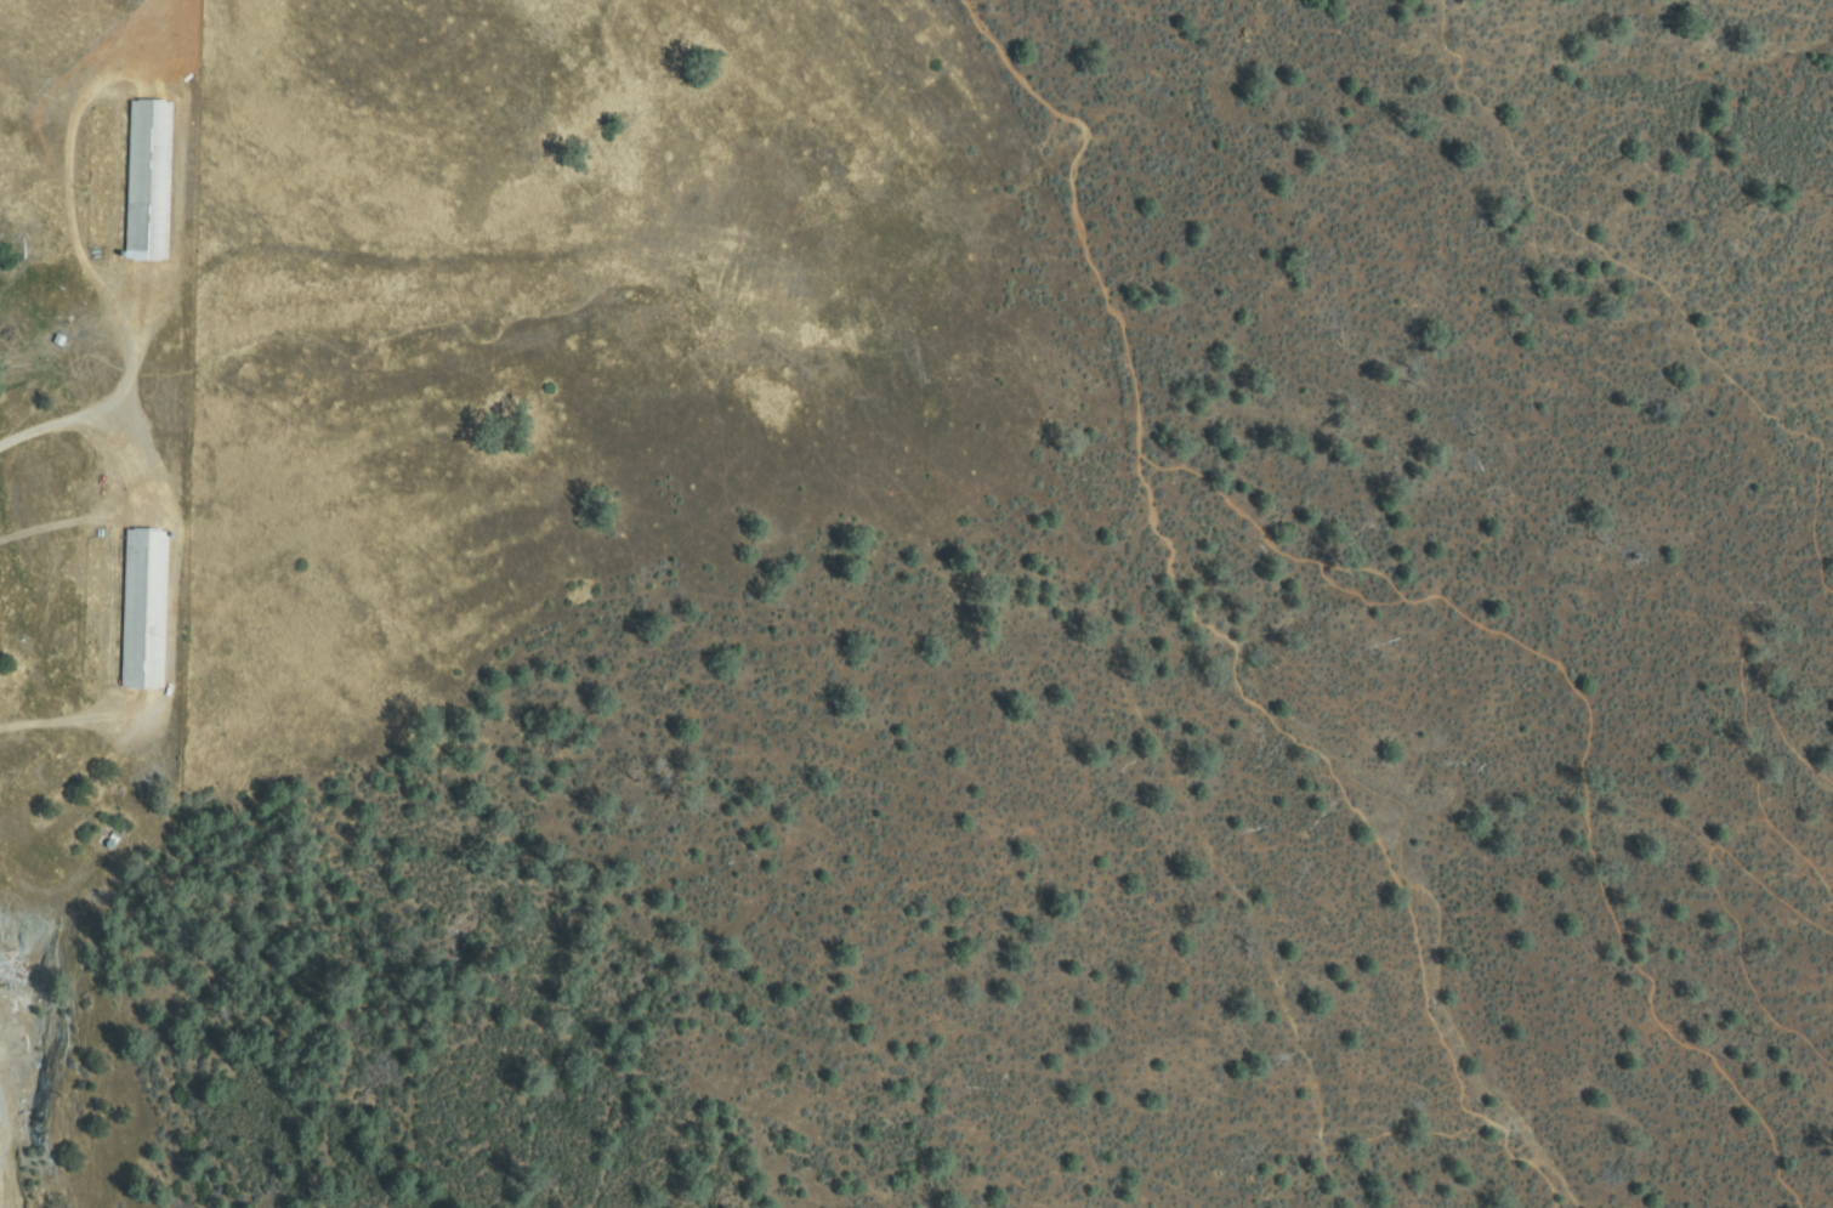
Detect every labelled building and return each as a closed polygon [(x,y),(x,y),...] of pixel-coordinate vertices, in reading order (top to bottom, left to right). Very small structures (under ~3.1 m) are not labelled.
[(126,260),(131,102),(171,103),(166,261),(126,260)] [(58,335),(66,340),(61,348),(53,344),(58,335)] [(160,688),(123,687),(129,531),(166,532),(160,688)]
